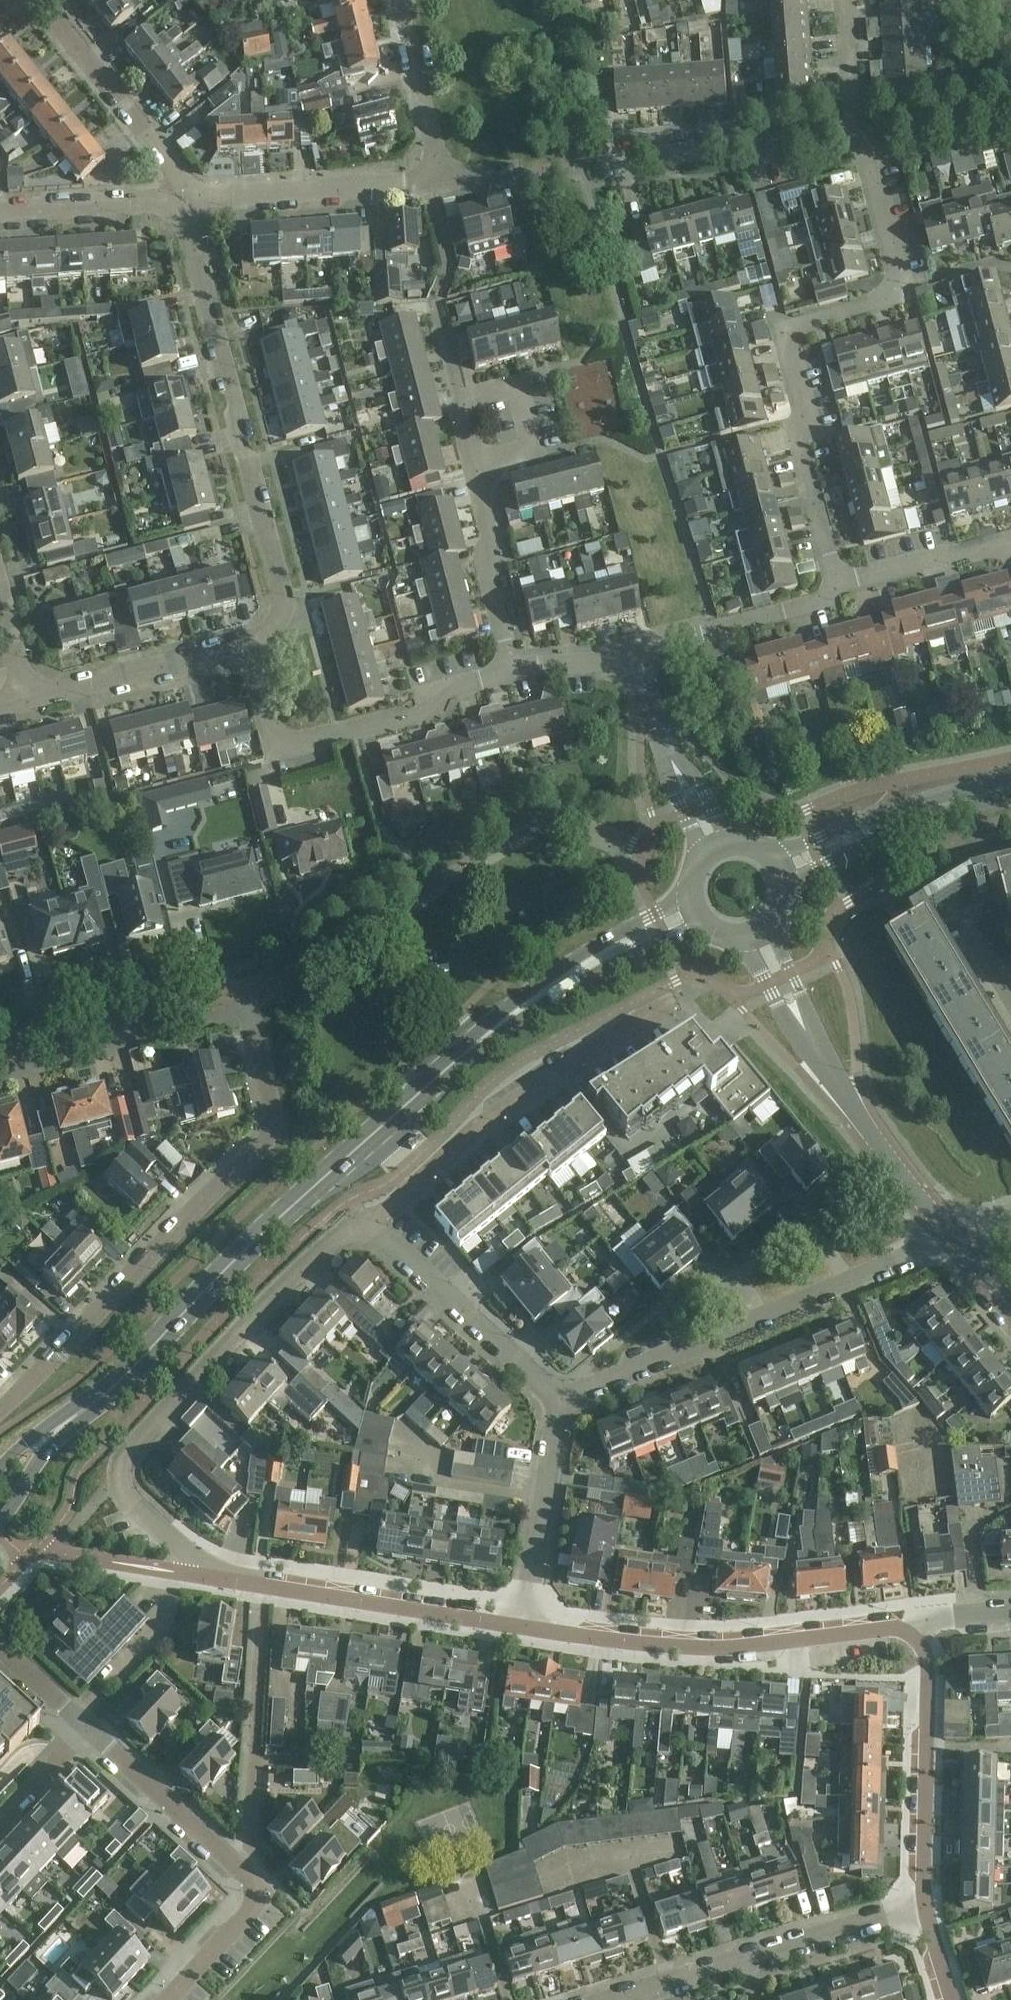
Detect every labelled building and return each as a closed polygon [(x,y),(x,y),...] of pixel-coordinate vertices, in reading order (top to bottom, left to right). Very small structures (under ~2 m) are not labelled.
[(110,0),(86,0),(95,12),(110,0)] [(139,0),(110,0),(95,12),(111,31),(143,6),(139,0)] [(189,0),(173,0),(166,6),(174,16),(191,3),(189,0)] [(364,13),(360,0),(315,0),(318,10),(333,6),(337,20),(364,13)] [(737,0),(726,0),(725,12),(726,21),(738,20),(737,0)] [(807,14),(806,0),(771,0),(772,16),(807,14)] [(977,0),(961,0),(970,8),(977,0)] [(882,29),(922,26),(921,3),(881,6),(882,20),(867,21),(867,30),(882,29)] [(648,10),(650,16),(652,26),(670,22),(667,13),(661,14),(659,7),(648,10)] [(364,13),(337,20),(309,27),(312,38),(339,31),(343,44),(370,38),(364,13)] [(774,38),(809,35),(807,14),(772,16),(774,38)] [(699,35),(698,23),(688,24),(689,36),(699,35)] [(698,23),(699,35),(708,34),(708,23),(698,23)] [(273,47),(269,48),(265,32),(263,32),(261,24),(237,29),(244,61),(245,60),(246,64),(275,58),(273,47)] [(882,29),(867,30),(868,41),(883,39),(884,51),(924,47),(922,26),(882,29)] [(140,68),(171,44),(181,35),(175,28),(166,36),(164,34),(154,42),(145,32),(125,48),(140,68)] [(655,31),(656,43),(666,42),(665,30),(655,31)] [(656,43),(655,31),(645,32),(646,43),(656,43)] [(272,36),(277,58),(288,55),(284,33),(272,36)] [(775,60),(811,57),(809,35),(774,38),(775,60)] [(622,49),(622,37),(612,38),(612,49),(622,49)] [(370,38),(343,44),(322,50),(325,62),(346,56),(350,74),(377,67),(370,38)] [(26,63),(10,43),(0,51),(0,80),(2,83),(26,63)] [(157,88),(177,71),(203,50),(197,43),(181,56),(171,44),(140,68),(157,88)] [(871,73),(926,69),(924,47),(884,51),(885,63),(870,64),(871,73)] [(286,57),(264,62),(265,75),(290,69),(286,57)] [(777,81),(812,78),(811,57),(775,60),(777,81)] [(177,71),(157,88),(173,109),(194,92),(193,91),(202,84),(209,93),(223,82),(223,81),(230,75),(220,62),(213,68),(210,64),(195,76),(194,75),(185,82),(177,71)] [(26,63),(2,83),(18,102),(42,83),(26,63)] [(701,66),(704,106),(727,104),(724,64),(701,66)] [(704,106),(701,66),(680,67),(683,107),(704,106)] [(683,107),(680,67),(658,69),(661,109),(683,107)] [(661,109),(658,69),(637,71),(640,111),(661,109)] [(926,69),(871,73),(872,84),(887,83),(888,95),(928,91),(926,69)] [(640,111),(637,71),(614,73),(617,112),(640,111)] [(304,104),(328,97),(348,92),(343,74),(334,76),(317,85),(297,90),(300,104),(299,104),(299,105),(304,104)] [(812,78),(777,81),(779,104),(781,103),(782,116),(812,114),(810,101),(814,101),(812,78)] [(232,82),(207,101),(216,112),(217,113),(239,96),(238,84),(232,82)] [(42,83),(18,102),(33,121),(57,102),(42,83)] [(266,123),(268,150),(293,148),(292,132),(306,132),(299,105),(299,104),(300,104),(297,90),(296,90),(297,92),(287,93),(288,109),(265,110),(266,123)] [(268,150),(266,123),(265,110),(264,93),(250,94),(251,107),(250,107),(251,124),(241,125),(242,151),(268,150)] [(241,125),(239,96),(217,113),(216,112),(206,120),(211,127),(215,126),(217,153),(242,151),(241,125)] [(328,97),(304,104),(307,116),(331,109),(328,97)] [(388,108),(363,114),(360,101),(344,105),(351,130),(356,129),(360,146),(395,137),(388,108)] [(57,102),(33,121),(49,141),(73,122),(57,102)] [(734,120),(746,119),(745,107),(733,107),(734,120)] [(73,122),(49,141),(57,151),(47,160),(54,169),(64,160),(88,141),(73,122)] [(13,138),(6,129),(0,134),(0,148),(13,138)] [(13,138),(0,148),(6,155),(19,145),(13,138)] [(88,141),(64,160),(80,180),(104,161),(88,141)] [(226,168),(304,166),(304,151),(226,154),(226,168)] [(953,165),(971,160),(969,152),(955,154),(951,155),(953,165)] [(8,189),(23,189),(22,170),(7,171),(8,189)] [(818,220),(852,212),(846,190),(818,197),(814,180),(778,189),(783,209),(789,212),(801,208),(806,224),(818,221),(818,220)] [(1010,245),(1010,216),(1006,197),(997,200),(995,195),(993,195),(989,183),(980,185),(981,188),(994,237),(997,249),(1010,245)] [(994,237),(981,188),(969,191),(969,189),(960,191),(973,243),(994,237)] [(973,243),(960,191),(951,193),(953,201),(942,204),(944,214),(944,215),(953,248),(973,243)] [(736,237),(735,237),(739,250),(754,246),(758,263),(766,261),(749,198),(727,203),(736,237)] [(944,214),(942,204),(941,202),(919,208),(919,209),(914,211),(918,224),(923,223),(931,254),(953,248),(944,215),(944,214)] [(736,237),(727,203),(707,209),(715,243),(735,237),(736,237)] [(503,204),(481,209),(492,253),(511,249),(513,245),(510,232),(523,228),(517,205),(504,208),(503,204)] [(492,253),(481,209),(459,215),(460,220),(447,223),(453,246),(466,243),(470,256),(473,258),(492,253)] [(715,243),(707,209),(686,214),(694,248),(697,256),(703,254),(701,246),(715,243)] [(401,303),(400,293),(398,256),(417,254),(416,238),(421,237),(420,212),(400,214),(401,220),(388,220),(390,243),(374,244),(376,269),(373,269),(376,305),(401,303)] [(811,245),(857,233),(852,212),(818,220),(818,221),(806,224),(811,245)] [(665,220),(674,254),(694,248),(686,214),(665,220)] [(306,264),(332,262),(329,220),(324,220),(324,225),(304,227),(306,264)] [(334,220),(329,220),(332,262),(371,259),(368,230),(357,231),(356,223),(335,224),(334,220)] [(653,259),(674,254),(665,220),(643,225),(644,227),(631,230),(642,274),(656,271),(653,259)] [(281,266),(306,264),(304,227),(283,228),(282,223),(277,224),(281,266)] [(242,269),(281,266),(277,224),(272,224),(273,229),(251,231),(252,238),(240,239),(242,269)] [(829,262),(863,254),(857,233),(811,245),(816,265),(829,262)] [(84,279),(110,277),(107,236),(102,236),(102,241),(81,243),(84,279)] [(112,236),(107,236),(110,277),(148,274),(146,245),(134,246),(134,239),(112,241),(112,236)] [(58,280),(84,279),(81,243),(60,244),(60,239),(55,240),(58,280)] [(43,282),(58,280),(55,240),(50,240),(50,245),(30,247),(32,282),(33,291),(44,290),(43,282)] [(771,255),(780,253),(777,240),(767,243),(771,255)] [(6,284),(32,282),(30,247),(9,248),(8,243),(3,244),(6,284)] [(722,253),(723,262),(745,260),(744,250),(722,253)] [(776,276),(784,274),(790,272),(789,267),(784,268),(780,253),(771,255),(776,276)] [(829,262),(816,265),(820,281),(812,283),(818,306),(848,298),(844,281),(868,275),(863,254),(829,262)] [(748,275),(751,285),(771,280),(767,267),(755,270),(755,273),(748,275)] [(725,281),(728,291),(751,285),(748,275),(747,272),(737,275),(738,278),(725,281)] [(784,274),(776,276),(778,284),(780,284),(783,281),(785,277),(784,274)] [(945,296),(951,295),(955,311),(957,310),(968,307),(1001,298),(996,276),(949,288),(948,282),(942,284),(945,296)] [(728,291),(725,281),(704,287),(707,297),(728,291)] [(508,325),(517,359),(538,354),(523,295),(520,285),(511,287),(520,322),(508,325)] [(683,292),(686,302),(707,297),(704,287),(683,292)] [(916,291),(918,300),(931,297),(929,287),(916,291)] [(309,293),(309,303),(336,301),(335,291),(309,293)] [(686,302),(683,292),(672,295),(675,305),(686,302)] [(309,303),(309,293),(283,295),(283,305),(309,303)] [(523,295),(538,354),(560,348),(551,314),(537,318),(530,293),(523,295)] [(496,364),(484,316),(478,295),(470,297),(479,333),(466,336),(475,370),(496,364)] [(706,327),(740,318),(734,296),(688,308),(693,331),(694,330),(706,327)] [(962,330),(1007,319),(1001,298),(968,307),(957,310),(962,330)] [(125,348),(134,345),(175,335),(174,330),(169,331),(164,311),(156,312),(153,301),(125,308),(114,307),(125,348)] [(86,308),(87,319),(113,317),(112,306),(86,308)] [(87,319),(86,308),(60,310),(61,320),(87,319)] [(61,320),(60,310),(34,312),(35,322),(61,320)] [(282,320),(287,323),(296,321),(297,317),(293,311),(285,312),(282,320)] [(35,322),(34,312),(7,314),(8,324),(35,322)] [(517,359),(508,325),(495,329),(492,314),(484,316),(496,364),(517,359)] [(10,334),(7,316),(0,318),(0,336),(10,334)] [(642,320),(644,329),(661,324),(659,316),(642,320)] [(376,355),(421,343),(414,317),(380,326),(384,343),(374,346),(376,355)] [(699,351),(745,339),(740,318),(706,327),(694,330),(699,351)] [(962,330),(968,351),(979,348),(1010,340),(1010,335),(1007,319),(962,330)] [(268,368),(322,354),(322,351),(306,355),(301,339),(318,335),(314,322),(297,327),(299,334),(286,337),(284,329),(263,334),(266,342),(261,343),(268,368)] [(754,336),(768,332),(766,323),(752,327),(754,336)] [(896,329),(909,375),(930,369),(918,323),(896,329)] [(929,339),(938,337),(935,324),(926,327),(929,339)] [(876,334),(888,380),(909,375),(896,329),(876,334)] [(768,332),(754,336),(757,345),(770,341),(768,332)] [(28,373),(37,371),(27,334),(0,340),(0,380),(28,373)] [(855,340),(867,386),(888,380),(876,334),(855,340)] [(134,345),(144,383),(172,375),(169,364),(177,362),(171,341),(176,340),(175,335),(134,345)] [(938,337),(929,339),(932,352),(941,349),(938,337)] [(705,372),(706,371),(750,360),(745,339),(699,351),(705,372)] [(834,395),(867,386),(855,340),(833,345),(838,364),(826,367),(834,395)] [(1010,362),(1010,340),(979,348),(984,369),(1010,362)] [(421,343),(376,355),(379,363),(389,361),(393,377),(428,368),(421,343)] [(947,357),(963,354),(961,344),(945,348),(947,357)] [(322,354),(268,368),(274,391),(329,377),(328,374),(312,379),(308,363),(324,359),(322,354)] [(711,392),(722,389),(756,380),(750,360),(706,371),(711,392)] [(984,369),(988,384),(977,387),(978,393),(1010,385),(1010,362),(984,369)] [(765,378),(779,374),(777,366),(763,369),(765,378)] [(939,381),(949,379),(946,366),(945,366),(945,367),(936,369),(939,381)] [(390,405),(434,394),(428,368),(393,377),(398,394),(388,397),(390,405)] [(9,418),(38,410),(28,373),(0,380),(0,407),(6,406),(9,418)] [(779,374),(765,378),(768,387),(781,383),(779,374)] [(175,387),(172,375),(144,383),(147,394),(136,397),(143,423),(153,420),(194,409),(193,405),(188,406),(183,385),(175,387)] [(329,377),(274,391),(280,415),(335,401),(334,398),(318,402),(314,387),(330,382),(329,377)] [(954,400),(949,379),(939,381),(943,393),(945,402),(954,400)] [(722,389),(728,409),(728,410),(761,401),(756,380),(722,389)] [(89,397),(85,381),(69,385),(73,401),(89,397)] [(978,393),(980,399),(991,397),(995,412),(1010,408),(1010,385),(978,393)] [(893,393),(850,402),(852,412),(895,403),(893,393)] [(434,394),(390,405),(392,414),(390,415),(394,431),(396,431),(441,420),(434,394)] [(784,395),(770,399),(773,408),(787,404),(784,395)] [(919,412),(916,399),(906,402),(909,415),(919,412)] [(336,406),(335,401),(280,415),(286,439),(325,429),(320,410),(336,406)] [(728,410),(728,409),(715,413),(721,435),(767,423),(761,401),(728,410)] [(5,453),(7,458),(47,447),(43,429),(55,426),(50,407),(38,410),(9,418),(12,429),(5,431),(10,452),(5,453)] [(898,417),(896,407),(883,410),(886,420),(898,417)] [(195,414),(194,409),(153,420),(160,446),(152,448),(153,451),(150,452),(152,460),(191,450),(188,438),(196,436),(190,416),(195,414)] [(352,426),(347,409),(328,414),(333,431),(352,426)] [(948,411),(951,424),(961,421),(957,409),(948,411)] [(924,420),(927,430),(945,425),(943,415),(924,420)] [(992,419),(994,428),(1007,424),(1005,416),(992,419)] [(79,422),(83,438),(98,434),(94,418),(79,422)] [(994,428),(992,419),(980,422),(983,431),(994,428)] [(393,460),(438,448),(432,423),(441,420),(396,431),(401,448),(391,451),(393,460)] [(950,430),(952,439),(965,436),(963,427),(950,430)] [(836,440),(841,461),(875,452),(875,453),(888,450),(882,428),(836,440)] [(915,442),(924,440),(921,428),(912,430),(915,442)] [(1007,428),(985,434),(988,445),(1010,439),(1007,428)] [(119,429),(105,432),(109,450),(124,446),(119,429)] [(952,439),(950,430),(938,433),(930,436),(932,445),(952,439)] [(718,474),(765,462),(759,440),(758,440),(756,434),(711,446),(718,474)] [(924,440),(915,442),(918,455),(928,452),(924,440)] [(26,480),(29,492),(57,485),(47,447),(7,458),(8,463),(13,462),(18,482),(26,480)] [(438,448),(393,460),(395,468),(405,465),(410,483),(445,474),(438,448)] [(299,490),(353,476),(353,475),(337,479),(333,464),(349,460),(346,449),(338,451),(329,453),(330,456),(293,465),(299,490)] [(191,450),(152,460),(144,462),(147,471),(152,474),(161,472),(167,496),(213,484),(212,479),(207,480),(202,460),(194,462),(191,450)] [(880,473),(875,453),(875,452),(841,461),(847,482),(880,473)] [(684,453),(668,458),(670,468),(686,464),(684,453)] [(572,465),(587,521),(588,526),(597,524),(594,510),(593,510),(589,496),(603,493),(594,459),(572,465)] [(925,484),(935,481),(932,469),(930,461),(920,463),(925,484)] [(737,491),(770,482),(765,462),(718,474),(724,495),(729,494),(737,492),(737,491)] [(972,513),(963,479),(958,462),(938,468),(942,485),(941,485),(950,519),(972,513)] [(552,470),(561,504),(573,501),(577,514),(579,513),(581,523),(587,521),(572,465),(552,470)] [(1005,468),(984,474),(993,507),(1010,503),(1010,492),(1005,468)] [(561,504),(552,470),(531,475),(543,523),(549,545),(553,544),(548,522),(551,521),(547,507),(561,504)] [(893,470),(880,473),(847,482),(852,503),(899,491),(893,470)] [(103,487),(109,486),(106,473),(95,476),(96,483),(103,487)] [(993,507),(984,474),(963,479),(972,513),(993,507)] [(543,523),(531,475),(509,481),(518,515),(531,511),(535,525),(543,523)] [(793,475),(779,479),(782,488),(795,484),(793,475)] [(305,513),(359,499),(343,503),(339,487),(355,483),(353,476),(299,490),(305,513)] [(676,486),(682,502),(702,496),(697,479),(676,486)] [(935,481),(925,484),(930,505),(941,502),(935,481)] [(409,494),(419,492),(416,482),(407,484),(409,494)] [(734,514),(742,512),(776,503),(770,482),(737,491),(737,492),(729,494),(734,514)] [(214,489),(213,484),(167,496),(171,511),(177,510),(182,532),(210,525),(207,513),(215,511),(210,490),(214,489)] [(24,528),(26,532),(66,522),(57,485),(29,492),(32,504),(24,506),(29,526),(24,528)] [(858,524),(891,515),(891,514),(904,511),(899,491),(852,503),(858,524)] [(359,499),(305,513),(311,537),(378,519),(349,526),(345,511),(361,507),(359,499)] [(683,507),(687,520),(709,513),(705,500),(683,507)] [(414,539),(459,527),(452,501),(417,510),(421,527),(411,530),(414,539)] [(748,533),(781,524),(776,503),(742,512),(748,533)] [(804,518),(804,517),(801,509),(788,513),(790,522),(804,518)] [(891,515),(858,524),(863,546),(910,533),(904,511),(891,514),(891,515)] [(946,524),(943,511),(933,514),(936,526),(946,524)] [(804,518),(790,522),(793,531),(807,526),(810,526),(807,517),(804,517),(804,518)] [(378,519),(311,537),(317,560),(371,546),(355,550),(351,534),(380,527),(378,519)] [(73,548),(66,522),(26,532),(27,537),(32,536),(37,557),(45,555),(48,567),(99,554),(96,542),(73,548)] [(742,557),(787,545),(781,524),(748,533),(736,536),(742,557)] [(455,555),(456,556),(465,553),(459,527),(414,539),(416,547),(426,544),(430,561),(455,555)] [(690,530),(695,546),(708,542),(704,527),(690,530)] [(191,536),(194,546),(194,548),(223,541),(220,529),(191,536)] [(625,553),(627,552),(630,551),(625,533),(616,536),(619,550),(624,548),(625,553)] [(170,552),(194,546),(191,536),(168,541),(170,552)] [(170,552),(168,541),(142,548),(145,558),(170,552)] [(584,548),(586,556),(600,552),(598,544),(584,548)] [(759,575),(792,566),(787,545),(742,557),(747,578),(759,575)] [(371,546),(317,560),(324,585),(361,575),(356,555),(363,553),(364,556),(373,554),(371,546)] [(813,552),(799,555),(802,564),(815,561),(813,552)] [(430,561),(420,563),(425,581),(415,583),(417,592),(462,580),(456,556),(455,555),(430,561)] [(540,575),(549,573),(545,558),(536,560),(540,575)] [(540,575),(536,560),(527,562),(531,578),(540,575)] [(610,586),(619,620),(640,614),(631,580),(628,566),(619,569),(623,583),(610,586)] [(792,566),(759,575),(747,578),(746,578),(751,600),(754,607),(755,609),(772,605),(770,595),(798,588),(792,566)] [(69,580),(66,567),(42,573),(46,586),(69,580)] [(214,617),(204,577),(190,580),(188,570),(176,573),(178,583),(188,619),(208,614),(209,619),(214,617)] [(204,577),(214,617),(219,616),(218,611),(238,606),(229,570),(204,577)] [(540,577),(553,625),(573,619),(576,631),(577,631),(565,585),(553,588),(549,574),(540,577)] [(619,620),(610,586),(597,589),(593,576),(586,578),(598,625),(619,620)] [(553,625),(540,577),(532,579),(536,593),(523,596),(532,630),(553,625)] [(565,585),(577,631),(598,625),(586,578),(577,580),(581,593),(568,596),(565,585)] [(994,619),(1008,615),(1009,620),(1010,621),(1010,588),(1008,578),(985,584),(994,619)] [(429,598),(434,615),(469,606),(462,580),(417,592),(419,601),(429,598)] [(153,590),(164,630),(169,629),(167,624),(188,619),(178,583),(153,590)] [(953,603),(960,632),(962,637),(964,643),(976,640),(975,636),(997,631),(994,619),(985,584),(962,590),(965,600),(953,603)] [(116,599),(123,628),(135,625),(137,632),(158,627),(159,632),(164,630),(153,590),(116,599)] [(962,637),(960,632),(953,603),(941,606),(939,596),(915,602),(925,637),(939,634),(941,641),(945,640),(950,658),(966,654),(964,643),(962,637)] [(329,633),(374,622),(371,613),(361,615),(357,598),(322,607),(329,633)] [(79,609),(89,650),(94,648),(93,643),(114,638),(112,631),(123,628),(116,599),(79,609)] [(729,614),(742,611),(740,601),(727,605),(729,614)] [(885,631),(893,661),(902,658),(901,657),(906,656),(902,643),(925,637),(915,602),(892,608),(895,618),(883,621),(885,631)] [(426,620),(423,606),(400,611),(402,624),(426,620)] [(475,632),(469,606),(434,615),(438,632),(428,635),(431,644),(475,632)] [(89,650),(79,609),(53,616),(62,651),(83,646),(84,651),(89,650)] [(374,622),(329,633),(335,659),(370,650),(366,633),(376,630),(374,622)] [(849,630),(858,665),(881,660),(882,664),(893,661),(885,631),(874,634),(872,624),(849,630)] [(858,665),(849,630),(825,636),(828,646),(816,649),(824,679),(827,689),(848,684),(844,669),(858,665)] [(1002,642),(1007,657),(1010,656),(1010,639),(1002,642)] [(824,679),(816,649),(805,652),(802,642),(779,648),(788,684),(811,678),(812,682),(824,679)] [(792,696),(788,684),(779,648),(756,654),(758,664),(746,668),(755,702),(742,705),(749,731),(764,727),(758,705),(792,696)] [(342,684),(387,672),(385,664),(375,666),(370,650),(335,659),(342,684)] [(389,681),(387,672),(342,684),(349,710),(384,701),(379,684),(389,681)] [(547,703),(519,710),(528,743),(565,734),(554,687),(544,690),(547,703)] [(994,696),(998,717),(1010,714),(1010,695),(1010,693),(994,696)] [(983,710),(996,707),(994,696),(993,694),(980,697),(983,710)] [(215,708),(226,753),(229,762),(237,760),(235,751),(232,741),(250,737),(241,702),(215,708)] [(161,712),(173,757),(181,754),(179,744),(195,740),(196,740),(189,715),(190,715),(187,705),(161,712)] [(944,723),(940,706),(927,709),(930,726),(944,723)] [(498,707),(489,709),(500,750),(528,743),(519,710),(500,715),(498,707)] [(196,740),(195,740),(198,750),(215,746),(218,756),(226,753),(215,708),(190,715),(189,715),(196,740)] [(500,750),(489,709),(481,711),(483,720),(464,725),(475,767),(473,758),(500,750)] [(164,759),(173,757),(161,712),(136,719),(145,753),(161,749),(164,759)] [(128,758),(145,753),(136,719),(109,725),(118,760),(110,762),(112,772),(130,768),(128,758)] [(435,729),(447,774),(475,767),(464,725),(463,725),(466,734),(447,739),(444,727),(435,729)] [(55,726),(51,727),(61,768),(98,759),(91,730),(79,733),(77,726),(56,731),(55,726)] [(35,775),(61,768),(51,727),(45,729),(47,734),(27,739),(35,775)] [(412,748),(419,782),(447,774),(435,729),(436,733),(428,735),(430,744),(412,748)] [(573,751),(570,738),(562,740),(565,753),(573,751)] [(35,775),(27,739),(5,745),(4,740),(0,741),(10,781),(35,775)] [(10,781),(0,741),(0,784),(10,781)] [(391,789),(419,782),(412,748),(391,754),(389,745),(380,747),(388,777),(376,780),(382,804),(394,801),(391,789)] [(176,769),(177,775),(186,773),(182,757),(173,759),(176,769)] [(176,769),(173,759),(164,761),(167,771),(176,769)] [(125,778),(114,780),(117,794),(128,791),(125,778)] [(260,836),(277,832),(267,789),(249,793),(260,836)] [(45,812),(42,801),(17,808),(19,818),(45,812)] [(391,806),(381,809),(384,822),(395,819),(391,806)] [(31,825),(0,833),(0,857),(1,860),(37,851),(31,825)] [(319,866),(346,860),(337,825),(313,831),(308,828),(276,836),(282,862),(296,858),(301,875),(320,870),(319,866)] [(200,908),(261,892),(251,853),(191,868),(189,860),(167,866),(178,907),(198,902),(200,908)] [(94,859),(81,862),(89,893),(102,889),(94,859)] [(162,928),(155,898),(164,895),(157,869),(138,874),(141,888),(131,890),(124,862),(99,868),(106,897),(118,894),(129,937),(162,928)] [(9,889),(3,866),(0,867),(0,892),(9,889)] [(988,877),(991,888),(1002,886),(1010,914),(1010,871),(988,877)] [(979,896),(987,893),(984,882),(975,884),(979,896)] [(65,906),(76,951),(103,943),(91,898),(65,906)] [(76,951),(65,906),(64,906),(64,907),(31,916),(41,955),(52,952),(53,957),(76,951)] [(921,908),(911,914),(917,924),(892,939),(1006,1129),(1010,1138),(1010,1057),(921,908)] [(0,930),(0,963),(9,961),(0,930)] [(771,1093),(733,1048),(713,1064),(701,1049),(700,1049),(689,1036),(675,1045),(674,1045),(586,1101),(594,1110),(600,1106),(625,1136),(638,1125),(640,1126),(654,1115),(655,1117),(669,1105),(671,1107),(685,1095),(686,1097),(701,1085),(733,1124),(771,1093)] [(170,1099),(223,1086),(216,1059),(183,1067),(184,1072),(170,1076),(173,1088),(168,1090),(154,1093),(151,1079),(136,1083),(139,1096),(142,1107),(153,1104),(170,1099)] [(170,1099),(170,1100),(173,1109),(184,1106),(185,1107),(192,1105),(197,1121),(235,1112),(230,1094),(225,1096),(223,1086),(170,1099)] [(110,1124),(102,1092),(99,1092),(96,1090),(89,1091),(87,1095),(78,1098),(90,1145),(99,1143),(95,1128),(110,1124)] [(142,1107),(139,1096),(126,1099),(129,1110),(142,1107)] [(96,1167),(90,1145),(78,1098),(68,1100),(65,1098),(58,1100),(56,1103),(54,1104),(62,1136),(71,1134),(81,1171),(96,1167)] [(135,1143),(124,1099),(109,1103),(120,1147),(135,1143)] [(158,1120),(153,1104),(142,1107),(129,1110),(131,1120),(136,1141),(151,1137),(148,1123),(158,1120)] [(605,1138),(579,1106),(569,1113),(570,1114),(562,1121),(561,1120),(560,1121),(587,1153),(605,1138)] [(16,1112),(0,1116),(0,1160),(1,1165),(28,1158),(32,1173),(50,1168),(45,1146),(42,1136),(24,1141),(16,1112)] [(51,1112),(37,1116),(42,1136),(45,1146),(58,1143),(51,1112)] [(587,1153),(560,1121),(552,1128),(553,1129),(544,1136),(543,1135),(542,1135),(569,1168),(587,1153)] [(569,1168),(542,1135),(534,1142),(535,1143),(527,1150),(522,1145),(522,1146),(551,1182),(569,1168)] [(788,1171),(805,1193),(826,1176),(815,1164),(823,1157),(807,1138),(779,1160),(774,1154),(775,1153),(769,1146),(758,1155),(778,1179),(788,1171)] [(551,1182),(522,1146),(513,1152),(514,1154),(506,1161),(505,1159),(504,1160),(530,1192),(547,1178),(551,1183),(551,1182)] [(627,1164),(637,1181),(657,1170),(646,1152),(627,1164)] [(160,1167),(179,1184),(189,1173),(170,1156),(160,1167)] [(530,1192),(504,1160),(496,1167),(497,1168),(488,1175),(487,1174),(486,1175),(513,1207),(530,1192)] [(744,1179),(725,1194),(752,1226),(771,1210),(754,1189),(764,1180),(748,1161),(736,1170),(744,1179)] [(129,1169),(122,1177),(116,1172),(106,1183),(138,1212),(156,1193),(132,1170),(132,1171),(129,1169)] [(636,1181),(630,1171),(622,1176),(628,1186),(636,1181)] [(513,1207),(486,1175),(478,1181),(479,1182),(470,1189),(469,1188),(469,1189),(495,1221),(513,1207)] [(42,1182),(45,1202),(60,1200),(57,1180),(42,1182)] [(587,1189),(593,1200),(602,1195),(596,1184),(587,1189)] [(679,1198),(704,1229),(715,1220),(732,1242),(752,1226),(725,1194),(720,1187),(702,1202),(691,1189),(679,1198)] [(495,1221),(469,1189),(460,1196),(461,1197),(453,1204),(452,1203),(451,1203),(477,1236),(495,1221)] [(584,1205),(593,1200),(587,1189),(578,1195),(584,1205)] [(112,1195),(104,1203),(117,1215),(125,1207),(112,1195)] [(477,1236),(451,1203),(443,1210),(444,1211),(434,1219),(459,1251),(477,1236)] [(52,1246),(86,1278),(107,1256),(96,1246),(106,1236),(76,1208),(66,1219),(71,1224),(61,1235),(49,1224),(40,1233),(53,1245),(52,1246)] [(547,1213),(553,1223),(562,1218),(556,1208),(547,1213)] [(592,1209),(582,1217),(591,1228),(601,1219),(592,1209)] [(691,1229),(675,1210),(663,1219),(665,1221),(647,1236),(679,1275),(698,1259),(680,1238),(691,1229)] [(774,1212),(733,1246),(741,1256),(782,1221),(774,1212)] [(545,1228),(553,1223),(547,1213),(539,1218),(545,1228)] [(509,1239),(517,1248),(525,1242),(517,1232),(509,1239)] [(679,1275),(647,1236),(629,1251),(623,1244),(612,1254),(631,1278),(642,1269),(659,1291),(679,1275)] [(509,1254),(517,1248),(509,1239),(502,1245),(509,1254)] [(518,1304),(557,1272),(569,1262),(554,1244),(544,1252),(535,1241),(516,1257),(524,1267),(502,1285),(518,1304)] [(86,1278),(52,1246),(32,1267),(66,1299),(86,1278)] [(602,1250),(589,1263),(605,1280),(619,1267),(602,1250)] [(481,1277),(499,1262),(491,1252),(472,1267),(481,1277)] [(354,1261),(338,1279),(330,1287),(354,1309),(376,1330),(385,1321),(370,1308),(386,1291),(354,1261)] [(35,1290),(42,1282),(21,1262),(13,1270),(35,1290)] [(569,1286),(581,1289),(585,1273),(573,1270),(569,1286)] [(518,1304),(534,1324),(556,1306),(564,1316),(571,1311),(583,1300),(574,1289),(572,1291),(557,1272),(518,1304)] [(20,1338),(37,1320),(30,1313),(32,1311),(7,1287),(0,1295),(0,1319),(20,1338)] [(354,1309),(330,1287),(323,1295),(368,1339),(369,1337),(383,1351),(390,1343),(376,1330),(354,1309)] [(595,1291),(583,1300),(571,1311),(579,1321),(558,1338),(574,1359),(587,1348),(593,1356),(613,1340),(606,1332),(613,1327),(597,1308),(604,1302),(595,1291)] [(317,1296),(298,1317),(325,1343),(334,1334),(341,1341),(352,1329),(317,1296)] [(863,1307),(873,1331),(872,1331),(884,1359),(897,1373),(904,1367),(903,1366),(898,1353),(887,1325),(902,1319),(897,1307),(881,1313),(877,1301),(863,1307)] [(929,1345),(930,1346),(958,1323),(942,1303),(913,1326),(921,1335),(913,1342),(921,1351),(929,1345)] [(325,1343),(298,1317),(278,1338),(306,1364),(325,1343)] [(0,1319),(0,1355),(17,1337),(19,1339),(20,1338),(0,1319)] [(415,1372),(442,1344),(440,1342),(438,1344),(425,1331),(426,1329),(422,1326),(421,1327),(412,1319),(390,1343),(383,1351),(379,1355),(388,1363),(396,1355),(415,1372)] [(850,1326),(848,1322),(846,1321),(838,1325),(837,1327),(839,1331),(828,1335),(842,1369),(854,1364),(859,1375),(869,1371),(850,1326)] [(945,1364),(973,1341),(958,1323),(930,1346),(945,1364)] [(842,1369),(828,1335),(806,1344),(819,1378),(842,1369)] [(960,1383),(988,1359),(973,1341),(945,1364),(960,1383)] [(442,1344),(415,1372),(433,1389),(460,1360),(458,1358),(456,1360),(442,1347),(444,1346),(442,1344)] [(819,1378),(806,1344),(783,1354),(797,1387),(819,1378)] [(797,1387),(783,1354),(761,1363),(779,1408),(780,1407),(775,1396),(797,1387)] [(975,1401),(1004,1378),(988,1359),(960,1383),(975,1401)] [(325,1402),(326,1402),(320,1396),(299,1377),(289,1388),(259,1360),(239,1381),(267,1406),(277,1396),(309,1425),(328,1404),(325,1402)] [(460,1360),(433,1389),(451,1405),(477,1376),(475,1375),(474,1376),(460,1364),(461,1362),(460,1360)] [(779,1408),(761,1363),(738,1372),(752,1406),(765,1401),(769,1412),(779,1408)] [(904,1367),(897,1373),(907,1384),(914,1378),(904,1367)] [(299,1377),(320,1396),(328,1388),(307,1369),(299,1377)] [(477,1376),(451,1405),(468,1421),(495,1393),(493,1391),(496,1389),(484,1379),(481,1383),(478,1380),(479,1378),(477,1376)] [(919,1406),(914,1400),(892,1376),(883,1384),(899,1403),(902,1412),(919,1406)] [(1004,1378),(975,1401),(990,1420),(1006,1406),(1010,1412),(1010,1387),(1004,1378)] [(267,1406),(239,1381),(220,1402),(247,1427),(267,1406)] [(686,1393),(701,1429),(723,1420),(727,1429),(739,1425),(725,1390),(713,1395),(709,1384),(686,1393)] [(678,1438),(680,1442),(693,1437),(691,1433),(701,1429),(686,1393),(684,1388),(674,1391),(673,1392),(672,1393),(672,1395),(672,1396),(673,1398),(664,1402),(678,1438)] [(927,1409),(935,1403),(925,1390),(917,1396),(927,1409)] [(495,1393),(468,1421),(485,1437),(510,1410),(495,1396),(497,1395),(495,1393)] [(403,1413),(417,1402),(411,1395),(397,1407),(403,1413)] [(436,1402),(425,1411),(432,1420),(443,1410),(436,1402)] [(641,1412),(656,1447),(678,1438),(664,1402),(641,1412)] [(935,1403),(927,1409),(936,1421),(944,1415),(935,1403)] [(946,1406),(947,1417),(964,1415),(963,1405),(946,1406)] [(835,1415),(839,1425),(860,1416),(856,1407),(835,1415)] [(417,1427),(424,1419),(412,1408),(405,1416),(417,1427)] [(656,1447),(641,1412),(618,1421),(633,1457),(656,1447)] [(368,1428),(391,1435),(394,1422),(363,1414),(360,1427),(368,1428)] [(839,1425),(835,1415),(812,1425),(816,1434),(839,1425)] [(955,1437),(963,1431),(953,1418),(945,1424),(955,1437)] [(633,1457),(618,1421),(596,1430),(611,1466),(633,1457)] [(760,1424),(748,1429),(759,1457),(771,1453),(760,1424)] [(435,1443),(442,1435),(430,1425),(423,1432),(435,1443)] [(816,1434),(812,1425),(790,1434),(794,1443),(816,1434)] [(356,1440),(388,1446),(391,1435),(368,1428),(360,1427),(356,1440)] [(241,1441),(261,1459),(262,1460),(272,1448),(251,1429),(241,1441)] [(194,1499),(216,1476),(204,1465),(215,1453),(192,1432),(172,1454),(181,1463),(169,1476),(194,1499)] [(353,1452),(362,1454),(386,1459),(388,1446),(356,1440),(353,1452)] [(474,1457),(478,1458),(502,1461),(504,1446),(477,1441),(474,1457)] [(802,1460),(818,1460),(819,1448),(802,1448),(802,1460)] [(878,1476),(898,1474),(895,1450),(876,1452),(878,1476)] [(957,1510),(1000,1505),(995,1459),(983,1460),(979,1450),(950,1451),(957,1510)] [(360,1466),(384,1470),(386,1459),(362,1454),(360,1466)] [(478,1458),(474,1457),(455,1454),(453,1466),(476,1470),(478,1458)] [(757,1484),(782,1489),(786,1471),(778,1469),(779,1455),(761,1463),(757,1484)] [(688,1462),(693,1474),(697,1483),(719,1474),(715,1464),(708,1467),(703,1456),(688,1462)] [(268,1458),(267,1465),(264,1484),(277,1486),(281,1459),(268,1458)] [(512,1475),(514,1463),(502,1461),(478,1458),(476,1470),(512,1475)] [(267,1465),(262,1460),(261,1459),(249,1476),(246,1495),(262,1497),(264,1484),(267,1465)] [(824,1462),(808,1462),(808,1480),(825,1479),(824,1462)] [(359,1477),(382,1481),(384,1470),(360,1466),(359,1477)] [(476,1470),(453,1466),(451,1478),(474,1482),(476,1470)] [(341,1499),(342,1494),(355,1496),(358,1470),(345,1468),(345,1474),(339,1473),(335,1498),(341,1499)] [(510,1487),(512,1475),(500,1473),(476,1470),(474,1482),(510,1487)] [(530,1490),(532,1477),(514,1474),(511,1486),(530,1490)] [(697,1483),(693,1474),(670,1483),(674,1492),(697,1483)] [(216,1476),(194,1499),(217,1521),(239,1497),(216,1476)] [(389,1482),(382,1481),(359,1477),(354,1504),(371,1507),(367,1531),(380,1533),(377,1555),(396,1558),(396,1560),(401,1561),(407,1523),(406,1523),(384,1519),(385,1509),(389,1482)] [(587,1491),(601,1493),(611,1495),(613,1482),(589,1478),(587,1491)] [(674,1492),(670,1483),(648,1492),(652,1501),(674,1492)] [(435,1500),(437,1490),(421,1487),(419,1497),(435,1500)] [(766,1489),(764,1498),(791,1504),(793,1495),(766,1489)] [(299,1542),(304,1509),(289,1507),(292,1492),(277,1490),(276,1495),(272,1519),(277,1519),(274,1538),(299,1542)] [(459,1504),(461,1494),(445,1491),(443,1501),(459,1504)] [(862,1509),(861,1492),(845,1494),(846,1510),(862,1509)] [(622,1508),(623,1503),(624,1497),(611,1495),(601,1493),(599,1503),(622,1508)] [(482,1508),(484,1497),(468,1495),(467,1505),(482,1508)] [(484,1497),(482,1508),(483,1508),(482,1511),(506,1515),(508,1501),(484,1497)] [(882,1586),(871,1507),(871,1500),(864,1501),(865,1512),(863,1512),(864,1524),(848,1525),(850,1546),(866,1544),(867,1556),(858,1558),(862,1588),(882,1586)] [(304,1509),(299,1542),(325,1545),(328,1526),(332,1527),(335,1503),(321,1501),(319,1511),(304,1509)] [(620,1521),(617,1534),(637,1538),(643,1507),(623,1503),(622,1508),(620,1521)] [(871,1507),(882,1586),(902,1583),(892,1504),(871,1507)] [(725,1601),(740,1602),(743,1570),(744,1560),(721,1557),(723,1545),(717,1545),(721,1507),(705,1505),(699,1544),(695,1568),(713,1570),(712,1580),(717,1581),(715,1596),(726,1597),(725,1601)] [(965,1573),(960,1526),(957,1508),(945,1509),(948,1528),(949,1539),(921,1543),(926,1580),(954,1577),(953,1574),(965,1573)] [(423,1563),(425,1563),(430,1527),(417,1525),(418,1515),(408,1513),(406,1523),(407,1523),(401,1561),(402,1559),(420,1562),(420,1564),(423,1565),(423,1563)] [(813,1533),(820,1596),(845,1593),(842,1564),(835,1565),(830,1513),(816,1514),(815,1533),(813,1533)] [(617,1534),(620,1521),(594,1515),(591,1526),(579,1524),(576,1535),(567,1584),(594,1590),(598,1570),(610,1572),(617,1534)] [(454,1531),(448,1569),(449,1569),(449,1567),(467,1570),(467,1572),(472,1573),(480,1523),(478,1534),(454,1531)] [(480,1523),(472,1573),(473,1571),(491,1574),(491,1576),(496,1577),(502,1538),(489,1536),(491,1524),(480,1523)] [(448,1569),(454,1531),(430,1527),(425,1563),(444,1566),(443,1568),(448,1569)] [(820,1596),(813,1533),(813,1527),(802,1529),(803,1542),(800,1542),(801,1554),(797,1555),(797,1559),(796,1559),(797,1569),(793,1570),(796,1598),(820,1596)] [(999,1536),(1001,1568),(1010,1568),(1010,1536),(999,1536)] [(694,1568),(695,1568),(699,1544),(679,1540),(676,1560),(652,1556),(646,1597),(648,1597),(650,1600),(658,1601),(660,1599),(672,1601),(675,1576),(675,1573),(693,1576),(694,1568)] [(777,1563),(783,1564),(785,1551),(765,1549),(764,1562),(761,1561),(762,1559),(745,1557),(744,1560),(743,1570),(740,1602),(754,1603),(755,1600),(765,1601),(767,1586),(772,1586),(773,1574),(776,1574),(777,1563)] [(643,1597),(646,1597),(652,1556),(620,1552),(616,1577),(622,1577),(620,1593),(632,1595),(633,1597),(641,1599),(643,1597)] [(101,1627),(93,1619),(74,1602),(69,1598),(65,1602),(61,1599),(51,1610),(55,1614),(41,1630),(39,1634),(39,1640),(43,1644),(47,1644),(52,1641),(54,1639),(86,1669),(89,1666),(92,1667),(100,1659),(98,1656),(106,1648),(103,1645),(107,1641),(119,1651),(146,1622),(124,1601),(101,1627)] [(223,1619),(214,1618),(215,1617),(212,1617),(211,1617),(205,1616),(203,1627),(200,1627),(197,1648),(200,1649),(197,1664),(224,1668),(221,1687),(237,1689),(242,1653),(228,1651),(230,1638),(233,1620),(226,1619),(223,1618),(223,1619)] [(310,1663),(313,1633),(287,1630),(283,1660),(282,1672),(296,1673),(297,1662),(309,1663),(310,1663)] [(310,1663),(309,1663),(306,1686),(327,1689),(334,1677),(336,1666),(340,1636),(313,1633),(310,1663)] [(370,1673),(376,1641),(350,1637),(345,1669),(347,1669),(345,1682),(355,1683),(357,1671),(370,1673)] [(376,1641),(370,1673),(369,1680),(383,1682),(381,1696),(393,1698),(397,1678),(402,1646),(376,1641)] [(445,1694),(451,1658),(425,1654),(422,1671),(406,1668),(401,1703),(427,1707),(430,1691),(445,1694)] [(1005,1656),(1003,1659),(1003,1662),(995,1663),(998,1704),(1010,1703),(1010,1656),(1005,1656)] [(999,1727),(998,1704),(995,1663),(987,1663),(987,1660),(984,1657),(973,1658),(970,1661),(972,1697),(985,1696),(987,1728),(985,1728),(986,1740),(1000,1739),(999,1727)] [(451,1658),(445,1694),(459,1696),(457,1712),(484,1716),(489,1682),(473,1679),(476,1663),(451,1658)] [(535,1671),(535,1667),(534,1667),(533,1670),(508,1666),(504,1698),(502,1709),(512,1711),(514,1700),(531,1702),(535,1671)] [(556,1706),(560,1674),(550,1672),(550,1669),(535,1667),(535,1671),(531,1702),(544,1704),(541,1723),(552,1724),(554,1706),(556,1706)] [(560,1674),(556,1706),(569,1708),(567,1718),(566,1730),(574,1731),(573,1736),(594,1738),(595,1711),(591,1711),(591,1710),(579,1708),(583,1680),(574,1679),(575,1676),(560,1674)] [(135,1733),(136,1733),(142,1738),(141,1739),(144,1741),(144,1740),(149,1745),(156,1737),(159,1739),(174,1723),(171,1721),(179,1713),(168,1703),(177,1694),(156,1675),(140,1694),(150,1703),(128,1726),(133,1731),(135,1733)] [(595,1711),(594,1738),(593,1743),(608,1744),(609,1721),(634,1723),(635,1723),(638,1682),(613,1680),(612,1696),(597,1695),(595,1711)] [(660,1715),(663,1684),(638,1682),(635,1723),(634,1723),(632,1750),(642,1751),(646,1714),(660,1715)] [(685,1717),(687,1686),(663,1684),(660,1715),(657,1755),(669,1756),(672,1716),(685,1717)] [(687,1686),(685,1717),(709,1719),(712,1688),(687,1686)] [(28,1736),(28,1737),(31,1734),(30,1733),(39,1724),(0,1687),(0,1766),(28,1736)] [(734,1721),(737,1691),(712,1688),(709,1719),(707,1754),(716,1755),(717,1732),(720,1732),(721,1720),(734,1721)] [(881,1704),(876,1704),(876,1692),(854,1692),(855,1691),(843,1690),(842,1713),(854,1714),(853,1728),(880,1729),(886,1729),(887,1704),(881,1704)] [(759,1724),(761,1693),(737,1691),(734,1721),(731,1763),(741,1764),(742,1750),(743,1749),(746,1723),(759,1724)] [(781,1739),(794,1740),(798,1700),(785,1699),(786,1695),(761,1693),(759,1724),(782,1726),(781,1739)] [(231,1711),(232,1701),(232,1697),(215,1695),(213,1707),(217,1711),(222,1712),(230,1712),(231,1712),(231,1711)] [(334,1722),(337,1697),(321,1695),(316,1733),(333,1735),(333,1731),(334,1722)] [(334,1722),(333,1731),(334,1725),(346,1727),(351,1698),(337,1697),(334,1722)] [(285,1702),(272,1701),(269,1749),(282,1750),(285,1702)] [(945,1716),(970,1717),(970,1703),(945,1703),(945,1716)] [(808,1712),(807,1724),(818,1725),(819,1713),(808,1712)] [(944,1727),(970,1729),(970,1717),(945,1716),(944,1727)] [(196,1790),(196,1789),(202,1794),(209,1786),(211,1788),(226,1772),(224,1770),(235,1758),(214,1739),(219,1734),(209,1724),(192,1742),(202,1752),(192,1762),(193,1762),(181,1775),(186,1780),(188,1782),(194,1787),(194,1788),(196,1790)] [(1000,1739),(1010,1738),(1010,1726),(999,1727),(1000,1739)] [(970,1729),(944,1727),(944,1740),(969,1741),(970,1729)] [(853,1752),(880,1753),(880,1729),(853,1728),(853,1752)] [(692,1745),(693,1730),(683,1729),(682,1744),(692,1745)] [(805,1749),(818,1750),(819,1738),(806,1737),(805,1749)] [(452,1740),(438,1738),(434,1760),(449,1762),(452,1740)] [(392,1749),(390,1760),(410,1761),(413,1740),(403,1739),(401,1755),(392,1754),(392,1749)] [(390,1760),(392,1749),(391,1745),(362,1744),(361,1759),(390,1760)] [(818,1750),(805,1749),(804,1758),(817,1759),(818,1750)] [(880,1753),(853,1752),(852,1775),(886,1777),(886,1761),(879,1761),(880,1753)] [(966,1787),(996,1788),(997,1762),(967,1761),(966,1787)] [(539,1771),(522,1770),(521,1803),(538,1803),(539,1771)] [(57,1789),(92,1821),(93,1820),(91,1818),(108,1800),(91,1785),(94,1781),(84,1771),(80,1775),(77,1772),(61,1790),(59,1788),(57,1789)] [(317,1789),(318,1776),(293,1775),(293,1788),(317,1789)] [(886,1777),(852,1775),(839,1775),(839,1789),(826,1789),(825,1798),(838,1799),(878,1801),(879,1777),(886,1777)] [(717,1784),(704,1784),(704,1797),(716,1798),(717,1784)] [(801,1796),(815,1797),(815,1787),(802,1786),(801,1796)] [(996,1788),(966,1787),(966,1812),(996,1812),(996,1788)] [(701,1799),(702,1788),(689,1788),(688,1799),(701,1799)] [(92,1821),(57,1789),(57,1790),(59,1792),(42,1810),(80,1845),(80,1844),(73,1837),(89,1820),(91,1822),(92,1821)] [(664,1806),(676,1805),(677,1796),(665,1795),(664,1806)] [(815,1797),(801,1796),(800,1807),(814,1808),(815,1797)] [(878,1809),(878,1801),(838,1799),(838,1809),(851,1809),(851,1822),(883,1824),(884,1809),(878,1809)] [(796,1801),(783,1802),(785,1811),(796,1811),(796,1801)] [(289,1857),(302,1843),(319,1824),(323,1821),(302,1802),(290,1814),(280,1824),(281,1824),(269,1837),(274,1842),(273,1842),(276,1844),(282,1850),(284,1852),(289,1857)] [(651,1802),(629,1804),(630,1814),(652,1812),(651,1802)] [(745,1820),(741,1805),(726,1809),(731,1825),(745,1820)] [(713,1806),(699,1808),(702,1822),(717,1819),(713,1806)] [(753,1827),(759,1847),(770,1844),(764,1824),(760,1825),(756,1808),(748,1809),(753,1827)] [(697,1809),(677,1811),(679,1822),(698,1819),(697,1809)] [(80,1845),(42,1810),(26,1827),(22,1824),(22,1825),(63,1863),(80,1845)] [(666,1812),(669,1835),(680,1834),(679,1822),(677,1811),(666,1812)] [(148,1820),(139,1812),(122,1830),(131,1838),(148,1820)] [(654,1814),(657,1837),(669,1835),(666,1812),(654,1814)] [(996,1812),(966,1812),(965,1836),(995,1836),(996,1812)] [(643,1815),(646,1838),(657,1837),(654,1814),(643,1815)] [(631,1817),(634,1840),(646,1838),(643,1815),(631,1817)] [(620,1818),(623,1841),(634,1840),(631,1817),(620,1818)] [(608,1820),(611,1843),(623,1841),(620,1818),(608,1820)] [(596,1821),(599,1844),(611,1843),(608,1820),(596,1821)] [(585,1823),(588,1846),(599,1844),(596,1821),(585,1823)] [(837,1846),(877,1848),(877,1840),(883,1840),(883,1824),(851,1822),(838,1822),(837,1846)] [(573,1824),(576,1847),(588,1846),(585,1823),(573,1824)] [(339,1843),(319,1824),(302,1843),(312,1851),(302,1861),(303,1862),(291,1875),(296,1879),(296,1880),(298,1882),(298,1881),(304,1887),(306,1889),(311,1894),(319,1886),(321,1888),(336,1872),(334,1870),(341,1862),(331,1852),(339,1843)] [(556,1826),(564,1849),(565,1849),(576,1847),(573,1824),(556,1826)] [(63,1863),(22,1825),(5,1842),(4,1843),(39,1875),(55,1857),(63,1864),(63,1863)] [(137,1852),(155,1834),(146,1825),(128,1843),(137,1852)] [(542,1834),(552,1855),(563,1850),(564,1849),(556,1826),(542,1834)] [(811,1832),(798,1831),(789,1830),(791,1844),(797,1844),(811,1845),(810,1841),(811,1832)] [(179,1834),(172,1841),(190,1856),(196,1848),(179,1834)] [(532,1839),(542,1860),(552,1855),(542,1834),(532,1839)] [(964,1860),(994,1861),(994,1860),(1002,1860),(1003,1836),(995,1836),(965,1836),(964,1860)] [(525,1852),(532,1865),(542,1860),(532,1839),(521,1844),(525,1852)] [(105,1853),(111,1859),(121,1848),(115,1842),(105,1853)] [(4,1843),(3,1844),(4,1844),(0,1848),(0,1873),(21,1893),(39,1875),(4,1843)] [(730,1917),(721,1890),(714,1861),(710,1851),(708,1844),(697,1847),(706,1882),(696,1885),(699,1897),(708,1924),(730,1917)] [(818,1869),(811,1845),(797,1844),(806,1873),(807,1873),(812,1892),(813,1894),(831,1888),(825,1870),(818,1869)] [(861,1879),(882,1879),(882,1857),(876,1857),(877,1848),(837,1846),(837,1857),(850,1857),(849,1872),(861,1873),(861,1879)] [(710,1851),(714,1861),(725,1857),(722,1848),(710,1851)] [(158,1884),(192,1916),(209,1897),(188,1877),(197,1867),(179,1850),(170,1860),(175,1866),(158,1884)] [(511,1872),(532,1865),(525,1852),(485,1868),(489,1879),(511,1872)] [(120,1854),(109,1866),(117,1874),(128,1862),(120,1854)] [(80,1886),(94,1865),(83,1858),(69,1878),(80,1886)] [(768,1876),(776,1903),(798,1896),(786,1860),(765,1866),(768,1876)] [(994,1861),(964,1860),(964,1885),(994,1885),(994,1861)] [(668,1875),(681,1871),(678,1862),(665,1866),(668,1875)] [(514,1882),(535,1875),(532,1865),(511,1872),(514,1882)] [(665,1866),(653,1869),(656,1879),(668,1875),(665,1866)] [(492,1889),(514,1882),(511,1872),(489,1879),(492,1889)] [(0,1873),(0,1908),(4,1912),(21,1893),(0,1873)] [(87,1885),(93,1891),(103,1880),(96,1874),(87,1885)] [(517,1893),(539,1887),(535,1875),(514,1882),(517,1893)] [(744,1883),(753,1910),(776,1903),(768,1876),(744,1883)] [(605,1884),(608,1894),(630,1887),(628,1877),(605,1884)] [(492,1889),(495,1900),(517,1893),(514,1882),(492,1889)] [(753,1910),(744,1883),(721,1890),(730,1917),(753,1910)] [(192,1916),(158,1884),(140,1903),(135,1898),(125,1908),(143,1925),(153,1915),(155,1917),(155,1918),(157,1920),(174,1935),(192,1916)] [(608,1894),(605,1884),(592,1888),(595,1897),(608,1894)] [(93,1891),(87,1885),(77,1896),(83,1901),(93,1891)] [(994,1885),(964,1885),(963,1908),(993,1909),(994,1885)] [(89,1915),(109,1893),(101,1886),(82,1908),(89,1915)] [(421,1905),(443,1898),(439,1886),(417,1893),(421,1905)] [(539,1887),(517,1893),(521,1905),(543,1898),(539,1887)] [(498,1911),(521,1905),(517,1893),(495,1900),(498,1911)] [(560,1898),(562,1907),(575,1904),(572,1894),(560,1898)] [(396,1903),(400,1915),(417,1908),(413,1896),(396,1903)] [(602,1910),(623,1905),(621,1896),(600,1901),(602,1910)] [(697,1934),(707,1931),(705,1925),(708,1924),(699,1897),(677,1904),(685,1931),(695,1928),(697,1934)] [(425,1917),(447,1910),(443,1898),(421,1905),(425,1917)] [(562,1907),(560,1898),(538,1905),(541,1914),(550,1911),(562,1907)] [(400,1915),(396,1903),(379,1909),(384,1921),(385,1920),(400,1915)] [(663,1938),(685,1931),(677,1904),(654,1911),(663,1938)] [(48,1917),(54,1923),(64,1913),(57,1907),(48,1917)] [(514,1912),(517,1921),(530,1917),(527,1908),(514,1912)] [(447,1910),(425,1917),(428,1928),(450,1921),(447,1910)] [(618,1958),(617,1952),(625,1950),(616,1922),(613,1910),(603,1913),(607,1925),(594,1929),(602,1957),(604,1956),(606,1962),(618,1958)] [(517,1921),(514,1912),(503,1915),(506,1925),(517,1921)] [(96,1951),(130,1983),(147,1964),(126,1944),(135,1934),(114,1914),(104,1924),(117,1936),(100,1954),(96,1950),(96,1951)] [(616,1922),(625,1950),(647,1943),(639,1915),(616,1922)] [(54,1923),(48,1917),(38,1928),(44,1934),(54,1923)] [(63,1919),(43,1941),(51,1947),(70,1926),(63,1919)] [(594,1929),(582,1932),(579,1920),(567,1924),(580,1963),(589,1961),(590,1967),(602,1963),(600,1957),(602,1957),(594,1929)] [(549,1943),(557,1970),(580,1963),(567,1924),(555,1928),(557,1934),(556,1935),(558,1940),(549,1943)] [(453,1931),(456,1940),(469,1936),(466,1927),(453,1931)] [(522,1938),(535,1977),(557,1970),(549,1943),(545,1930),(538,1932),(538,1931),(532,1932),(532,1934),(523,1937),(523,1938),(522,1938)] [(407,1939),(409,1944),(412,1954),(424,1950),(419,1935),(407,1939)] [(337,1957),(346,1966),(362,1950),(358,1936),(337,1957)] [(449,1957),(480,1948),(477,1938),(446,1947),(449,1957)] [(535,1977),(522,1938),(513,1941),(516,1953),(503,1957),(512,1984),(535,1977)] [(13,1954),(20,1960),(29,1950),(23,1944),(13,1954)] [(412,1954),(409,1944),(396,1948),(399,1958),(412,1954)] [(1010,1986),(1010,1985),(1010,1947),(1000,1950),(1010,1986)] [(1010,1986),(1000,1950),(979,1957),(977,1950),(965,1954),(972,1977),(983,1974),(989,1992),(1010,1986)] [(96,1951),(78,1970),(69,1962),(60,1972),(81,1992),(91,1982),(110,1999),(114,1999),(130,1983),(96,1951)] [(20,1960),(13,1954),(3,1965),(10,1971),(20,1960)] [(401,1958),(402,1970),(427,1967),(426,1956),(401,1958)] [(451,1999),(460,1999),(473,1996),(465,1968),(461,1956),(450,1960),(454,1972),(443,1975),(451,1999)] [(27,1957),(9,1980),(17,1986),(35,1962),(27,1957)] [(465,1968),(473,1996),(496,1989),(488,1961),(465,1968)] [(443,1975),(440,1964),(417,1971),(417,1970),(416,1970),(426,1999),(451,1999),(443,1975)] [(877,1999),(902,1999),(892,1969),(870,1976),(877,1999)] [(401,1999),(426,1999),(416,1970),(394,1976),(398,1989),(401,1999)] [(319,1987),(329,1984),(327,1972),(315,1976),(319,1987)] [(852,1999),(877,1999),(870,1976),(847,1983),(852,1999)] [(78,1999),(56,1978),(45,1990),(49,1994),(43,1999),(78,1999)] [(827,1999),(852,1999),(847,1983),(824,1990),(827,1999)] [(372,1985),(345,1993),(347,1999),(376,1999),(372,1985)] [(398,1989),(376,1996),(373,1985),(372,1985),(376,1999),(401,1999),(398,1989)] [(822,1991),(820,1986),(810,1989),(811,1994),(802,1997),(803,1999),(827,1999),(824,1990),(822,1991)] [(905,1999),(922,1999),(919,1987),(903,1991),(905,1999)] [(328,1988),(315,1992),(317,1999),(332,1999),(328,1988)]
